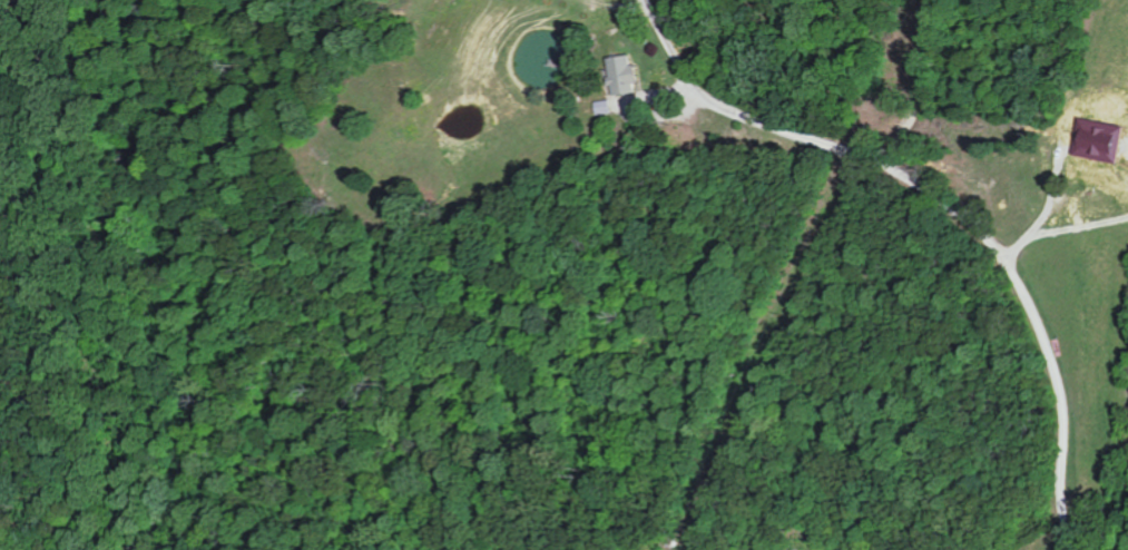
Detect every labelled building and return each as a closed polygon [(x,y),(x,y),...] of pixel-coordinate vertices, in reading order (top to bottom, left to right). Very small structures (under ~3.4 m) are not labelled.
[(617,96),(642,92),(635,54),(610,59),(617,96)] [(1084,117),(1075,154),(1123,165),(1127,142),(1127,127),(1084,117)]
